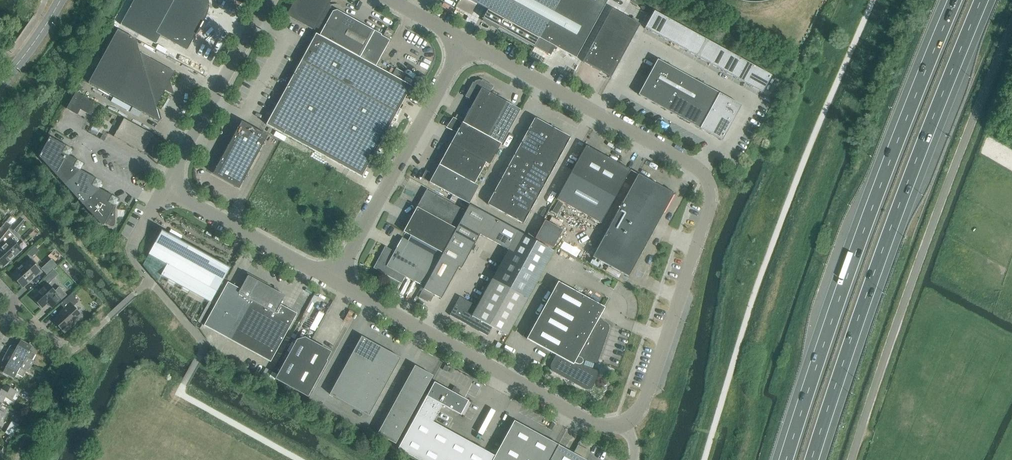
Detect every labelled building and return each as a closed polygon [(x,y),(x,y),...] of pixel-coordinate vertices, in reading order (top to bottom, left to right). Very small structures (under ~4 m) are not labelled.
[(156,44),(161,36),(187,50),(203,22),(204,23),(207,22),(208,19),(208,16),(206,16),(208,13),(208,11),(209,10),(209,8),(209,6),(209,4),(209,3),(209,1),(209,0),(134,0),(121,25),(156,44)] [(316,33),(375,66),(390,41),(382,36),(381,36),(381,35),(337,10),(333,12),(331,11),(329,0),(298,0),(289,18),(316,33)] [(495,14),(490,22),(560,61),(565,52),(576,58),(608,0),(470,0),(495,14)] [(640,25),(611,10),(582,63),(610,78),(640,25)] [(654,11),(644,28),(762,93),(772,76),(654,11)] [(384,35),(390,38),(393,32),(387,28),(384,35)] [(170,81),(175,72),(140,53),(136,39),(118,29),(89,83),(133,107),(141,112),(160,122),(160,121),(156,107),(165,90),(174,95),(174,94),(170,81)] [(375,66),(316,33),(266,125),(362,177),(412,86),(375,66)] [(643,86),(639,95),(722,141),(742,105),(657,59),(643,86)] [(501,144),(502,144),(521,110),(490,93),(494,86),(482,80),(473,82),(465,97),(469,99),(471,106),(462,123),(501,144)] [(81,110),(91,116),(97,105),(76,93),(67,109),(78,115),(81,110)] [(133,107),(130,112),(139,117),(141,112),(133,107)] [(501,144),(462,123),(453,118),(448,127),(457,132),(451,144),(486,163),(489,165),(501,144)] [(535,118),(531,124),(528,131),(546,140),(549,134),(553,128),(535,118)] [(115,137),(144,153),(154,135),(125,119),(115,137)] [(213,174),(239,188),(268,136),(242,121),(213,174)] [(553,128),(549,134),(546,140),(563,150),(570,137),(553,128)] [(528,131),(524,137),(521,143),(539,153),(542,147),(546,140),(528,131)] [(50,137),(39,157),(57,176),(69,156),(72,150),(50,137)] [(546,140),(542,147),(539,153),(557,162),(563,150),(546,140)] [(521,143),(518,149),(514,155),(532,165),(535,159),(539,153),(521,143)] [(451,144),(445,154),(480,174),(486,163),(451,144)] [(586,146),(571,172),(616,197),(630,170),(586,146)] [(539,153),(535,159),(532,165),(550,175),(557,162),(539,153)] [(475,184),(479,176),(480,174),(445,154),(439,165),(475,184)] [(514,155),(511,161),(508,167),(525,177),(529,171),(532,165),(514,155)] [(84,164),(69,156),(57,176),(70,190),(80,170),(84,164)] [(475,184),(439,165),(433,175),(425,171),(422,178),(469,204),(479,186),(475,184)] [(532,165),(529,171),(525,177),(543,187),(550,175),(532,165)] [(508,167),(504,173),(501,180),(519,189),(522,183),(525,177),(508,167)] [(80,170),(70,190),(87,209),(99,189),(102,182),(80,170)] [(616,197),(571,172),(556,199),(601,224),(616,197)] [(593,257),(629,277),(672,198),(670,192),(638,174),(593,257)] [(525,177),(522,183),(519,189),(536,199),(543,187),(525,177)] [(501,180),(497,186),(494,192),(512,202),(515,196),(519,189),(501,180)] [(99,189),(87,209),(101,224),(104,226),(105,224),(111,227),(113,227),(114,226),(115,224),(116,204),(118,199),(99,189)] [(519,189),(515,196),(512,202),(530,212),(536,199),(519,189)] [(427,190),(417,207),(456,228),(465,211),(427,190)] [(494,192),(491,198),(487,204),(505,214),(508,208),(512,202),(494,192)] [(512,202),(508,208),(505,214),(523,224),(530,212),(512,202)] [(508,250),(477,306),(460,297),(450,315),(488,336),(493,327),(507,335),(553,251),(469,205),(418,298),(427,302),(430,297),(432,298),(434,295),(441,299),(459,267),(461,269),(480,234),(508,250)] [(410,219),(449,241),(456,228),(417,207),(410,219)] [(12,226),(10,228),(15,232),(25,221),(20,217),(12,226)] [(403,232),(442,253),(449,241),(410,219),(403,232)] [(535,238),(553,248),(563,230),(545,221),(535,238)] [(7,222),(0,229),(5,233),(9,229),(10,228),(12,226),(11,226),(7,222)] [(0,249),(0,262),(4,266),(21,250),(15,243),(18,240),(9,229),(5,233),(0,240),(0,245),(2,247),(0,249)] [(230,268),(162,231),(149,254),(167,264),(161,275),(211,303),(230,268)] [(374,268),(402,283),(405,276),(424,287),(439,258),(402,238),(394,252),(385,247),(381,254),(383,255),(381,259),(379,258),(374,268)] [(12,275),(23,288),(41,271),(29,259),(12,275)] [(41,269),(47,275),(57,266),(52,259),(41,269)] [(54,270),(44,279),(48,284),(59,275),(54,270)] [(285,296),(254,279),(247,275),(240,289),(227,282),(203,325),(271,362),(297,314),(280,304),(285,296)] [(609,329),(609,328),(609,327),(609,326),(608,325),(607,324),(607,323),(606,323),(598,318),(604,308),(558,282),(527,339),(556,355),(551,364),(551,365),(551,366),(550,367),(551,367),(551,368),(551,369),(551,370),(552,370),(552,371),(553,371),(553,372),(554,372),(585,389),(586,390),(587,390),(588,390),(589,390),(590,389),(591,389),(592,388),(593,387),(593,386),(598,374),(598,373),(597,372),(597,371),(596,370),(595,370),(595,369),(599,370),(600,366),(594,364),(594,363),(595,363),(596,363),(597,363),(597,362),(598,362),(598,361),(609,330),(609,329)] [(32,297),(43,308),(52,300),(55,304),(51,307),(52,308),(67,295),(59,287),(55,291),(47,283),(32,297)] [(54,321),(65,333),(73,325),(71,323),(74,321),(75,322),(82,316),(73,307),(79,302),(71,294),(60,304),(64,309),(57,315),(58,317),(54,321)] [(329,392),(367,414),(400,357),(361,335),(329,392)] [(274,379),(307,397),(326,361),(326,360),(330,352),(303,337),(296,340),(274,379)] [(10,348),(7,353),(31,367),(34,362),(31,360),(29,352),(32,346),(21,340),(18,346),(10,348)] [(28,373),(31,367),(7,353),(4,359),(6,367),(3,372),(14,379),(17,373),(25,371),(28,373)] [(414,365),(375,432),(393,443),(432,375),(414,365)] [(427,396),(442,405),(462,415),(470,401),(434,382),(427,396)] [(2,403),(5,397),(11,401),(17,391),(5,385),(2,390),(0,389),(0,402),(2,403)] [(514,421),(495,456),(433,422),(442,405),(427,396),(398,449),(418,459),(550,459),(558,445),(514,421)] [(8,427),(5,433),(12,438),(16,432),(8,427)] [(558,445),(550,459),(573,459),(576,455),(558,445)]
